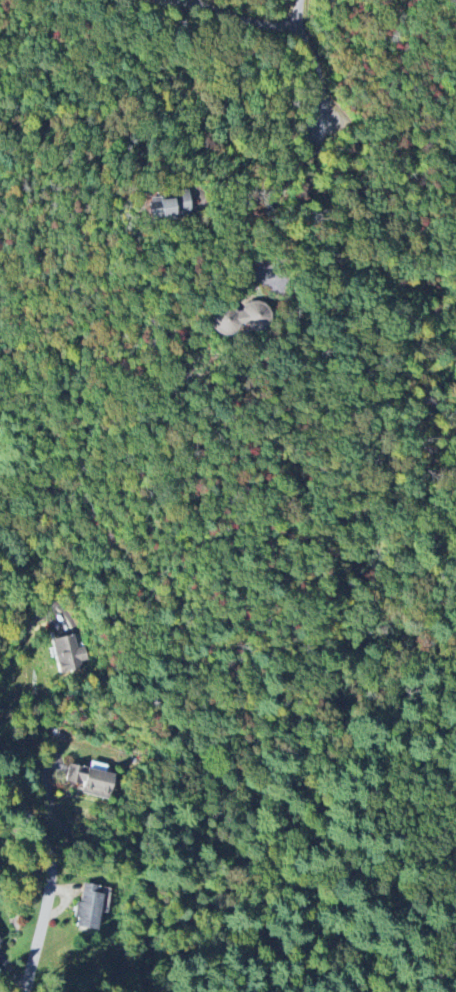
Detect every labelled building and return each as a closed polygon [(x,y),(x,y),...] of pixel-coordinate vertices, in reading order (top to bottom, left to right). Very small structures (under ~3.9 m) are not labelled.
[(190,214),(187,190),(177,191),(178,196),(145,200),(148,219),(190,214)] [(89,661),(85,647),(79,649),(75,635),(52,641),(59,674),(84,669),(82,662),(89,661)] [(69,765),(64,783),(82,787),(80,793),(107,800),(113,775),(104,773),(106,765),(90,762),(88,769),(69,765)] [(97,931),(102,894),(91,893),(92,886),(81,885),(75,928),(97,931)]
